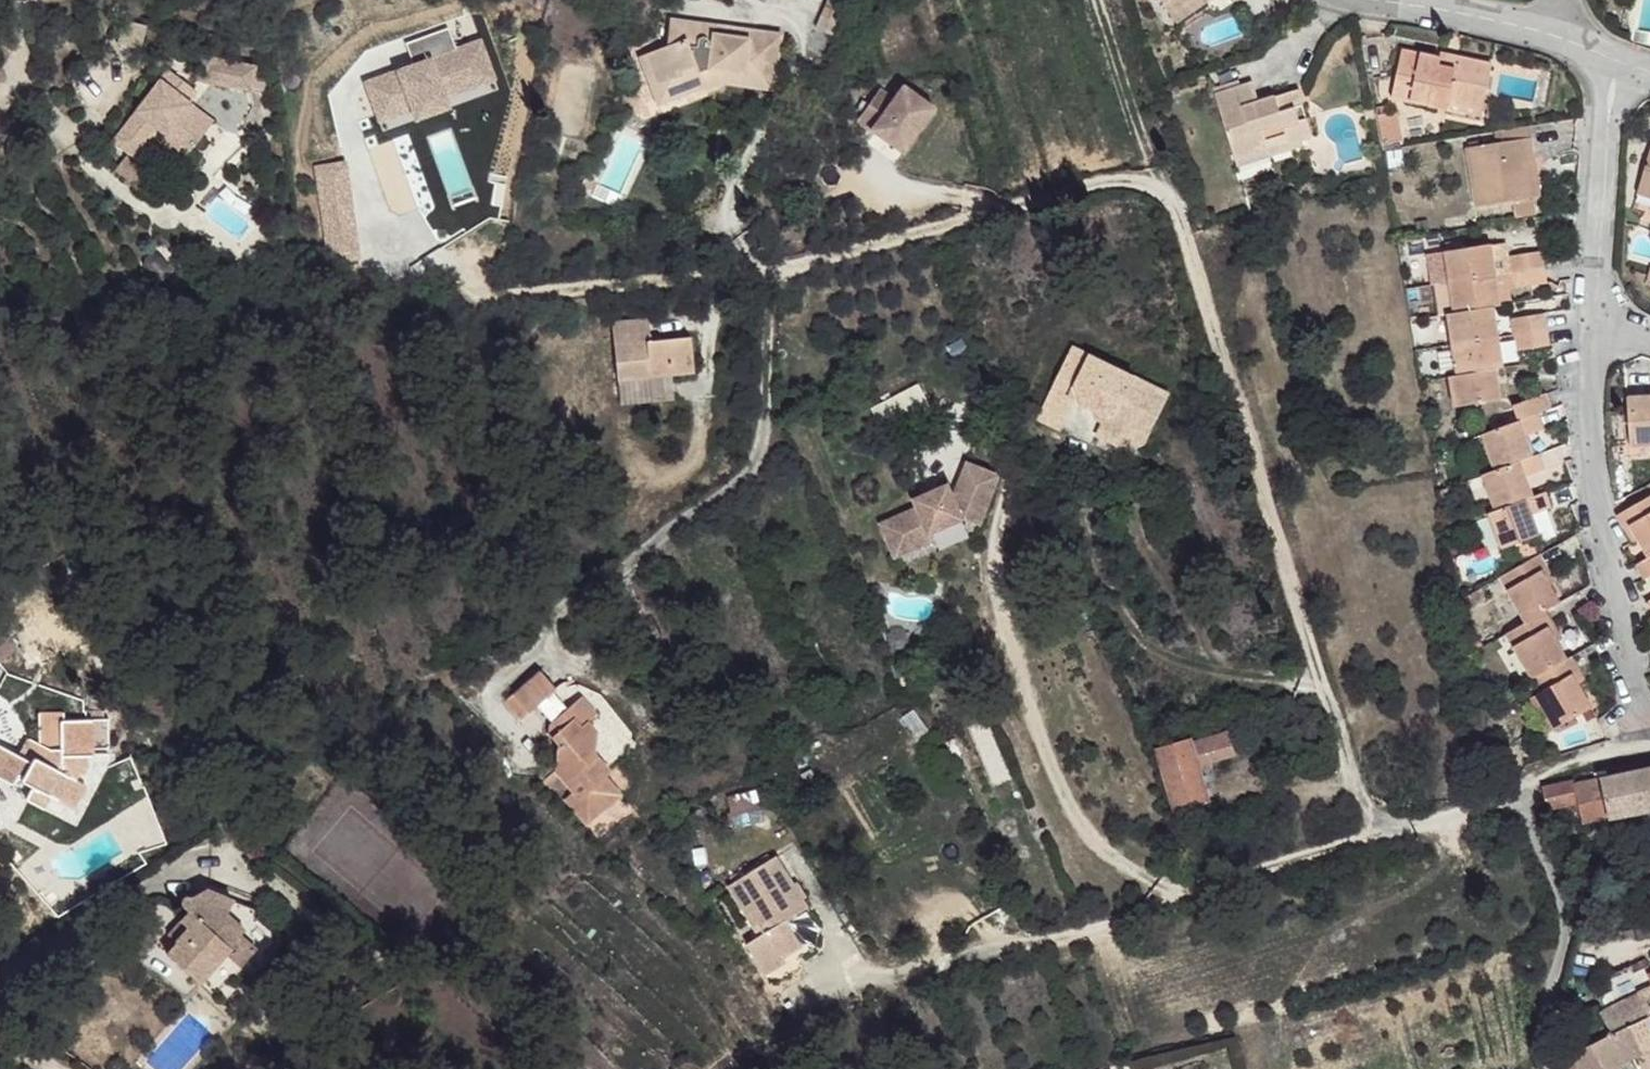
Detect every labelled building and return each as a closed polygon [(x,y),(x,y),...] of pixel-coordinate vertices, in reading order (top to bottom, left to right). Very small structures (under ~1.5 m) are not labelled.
[(817,22),(832,30),(846,0),(827,0),(817,22)] [(1172,22),(1205,1),(1210,10),(1226,0),(1158,0),(1172,22)] [(1205,1),(1172,22),(1177,31),(1210,10),(1205,1)] [(749,25),(672,14),(669,40),(681,35),(683,45),(694,46),(695,40),(698,36),(700,36),(703,37),(707,40),(706,44),(713,44),(716,28),(749,32),(749,25)] [(776,72),(781,29),(749,25),(749,32),(716,28),(713,44),(706,44),(707,40),(703,37),(700,36),(698,36),(695,40),(694,46),(683,45),(681,35),(669,40),(645,50),(658,79),(677,73),(683,88),(703,79),(702,74),(713,71),(744,75),(744,68),(776,72)] [(450,29),(404,40),(411,66),(363,78),(375,128),(499,96),(484,38),(454,45),(450,29)] [(658,79),(645,50),(639,52),(659,96),(683,88),(677,73),(658,79)] [(1484,116),(1496,72),(1462,64),(1458,75),(1440,73),(1442,65),(1406,57),(1394,102),(1431,110),(1435,105),(1450,108),(1484,116)] [(1458,75),(1462,64),(1444,60),(1442,65),(1440,73),(1458,75)] [(214,85),(252,92),(256,67),(218,61),(214,85)] [(175,69),(120,144),(142,160),(164,130),(172,136),(176,130),(199,148),(220,122),(195,102),(186,96),(194,84),(175,69)] [(906,158),(936,114),(884,79),(854,124),(906,158)] [(203,90),(194,84),(186,96),(195,102),(203,90)] [(1307,146),(1296,99),(1250,111),(1244,91),(1209,100),(1226,164),(1265,154),(1267,166),(1289,160),(1288,151),(1307,146)] [(1481,126),(1484,116),(1450,108),(1449,117),(1481,126)] [(1400,142),(1395,112),(1377,116),(1382,145),(1400,142)] [(172,136),(167,143),(191,161),(199,148),(176,130),(172,136)] [(1516,144),(1514,132),(1486,136),(1487,149),(1516,144)] [(1518,155),(1516,144),(1487,149),(1459,155),(1468,213),(1525,203),(1518,155)] [(1267,166),(1265,154),(1226,164),(1230,176),(1267,166)] [(1528,154),(1518,155),(1525,203),(1535,200),(1528,154)] [(1638,193),(1649,197),(1649,155),(1638,193)] [(1490,264),(1488,248),(1441,256),(1444,287),(1491,280),(1490,264)] [(1441,256),(1431,257),(1444,287),(1441,256)] [(1444,287),(1431,257),(1433,289),(1444,287)] [(1540,271),(1537,257),(1506,261),(1508,277),(1540,271)] [(1508,277),(1506,261),(1490,264),(1491,280),(1508,277)] [(1543,288),(1540,271),(1508,277),(1510,293),(1543,288)] [(1510,293),(1508,277),(1491,280),(1495,296),(1510,293)] [(1495,296),(1491,280),(1444,287),(1449,317),(1491,311),(1495,310),(1495,296)] [(1444,287),(1433,289),(1438,319),(1449,317),(1444,287)] [(661,331),(660,306),(626,306),(627,366),(660,366),(661,331)] [(1493,325),(1491,311),(1449,317),(1445,319),(1449,350),(1495,341),(1493,325)] [(1545,334),(1542,317),(1509,322),(1511,339),(1545,334)] [(1511,339),(1509,322),(1493,325),(1495,341),(1511,339)] [(703,364),(704,331),(661,331),(660,366),(703,364)] [(1546,349),(1545,334),(1511,339),(1513,355),(1546,349)] [(1513,355),(1511,339),(1495,341),(1497,356),(1513,355)] [(1497,356),(1495,341),(1449,350),(1453,379),(1490,375),(1499,373),(1497,356)] [(1151,399),(1070,355),(1032,423),(1057,435),(1074,406),(1104,422),(1095,440),(1121,453),(1151,399)] [(1494,407),(1490,375),(1453,379),(1445,382),(1449,412),(1494,407)] [(870,406),(883,434),(932,411),(919,383),(870,406)] [(1631,391),(1633,439),(1649,438),(1649,390),(1631,391)] [(1555,413),(1549,397),(1519,407),(1524,424),(1543,417),(1555,413)] [(1548,433),(1543,417),(1524,424),(1486,438),(1497,473),(1536,460),(1528,440),(1548,433)] [(1550,471),(1546,457),(1536,460),(1497,473),(1489,476),(1502,512),(1541,498),(1534,477),(1550,471)] [(926,514),(888,530),(903,564),(942,547),(937,539),(973,523),(989,530),(1009,479),(976,467),(968,487),(974,489),(970,499),(964,503),(957,488),(922,506),(926,514)] [(968,487),(964,503),(970,499),(974,489),(968,487)] [(1553,512),(1550,495),(1541,498),(1502,512),(1494,515),(1507,552),(1543,540),(1538,519),(1553,512)] [(1621,515),(1628,530),(1634,527),(1640,538),(1649,555),(1649,499),(1621,515)] [(1640,538),(1634,527),(1628,530),(1633,542),(1640,538)] [(1639,564),(1646,578),(1649,576),(1649,557),(1639,564)] [(1544,573),(1538,561),(1500,585),(1522,630),(1543,618),(1557,609),(1546,592),(1539,577),(1544,573)] [(1553,587),(1544,573),(1539,577),(1548,590),(1553,587)] [(1551,635),(1543,618),(1522,630),(1502,643),(1527,689),(1564,667),(1554,649),(1548,637),(1551,635)] [(0,627),(0,653),(7,656),(24,639),(0,627)] [(1558,646),(1551,635),(1548,637),(1554,649),(1558,646)] [(559,660),(529,681),(544,702),(551,696),(570,681),(573,679),(559,660)] [(1578,678),(1571,665),(1564,667),(1527,689),(1534,703),(1531,705),(1547,737),(1587,714),(1577,696),(1571,681),(1578,678)] [(1585,690),(1578,678),(1571,681),(1577,696),(1585,690)] [(570,681),(551,696),(562,712),(581,696),(570,681)] [(562,712),(558,725),(567,737),(569,765),(585,783),(575,791),(599,818),(634,786),(618,768),(624,763),(609,746),(610,718),(605,711),(612,706),(595,686),(581,696),(562,712)] [(45,704),(39,734),(53,740),(69,713),(74,716),(72,707),(45,704)] [(85,774),(90,749),(92,726),(74,716),(69,713),(53,740),(39,734),(29,730),(17,751),(0,742),(0,774),(12,780),(15,776),(29,783),(25,795),(42,803),(50,791),(57,795),(69,772),(83,778),(85,774)] [(100,728),(92,726),(90,749),(97,749),(100,728)] [(1228,750),(1224,733),(1192,741),(1191,737),(1160,747),(1176,812),(1210,803),(1197,758),(1228,750)] [(1583,824),(1649,808),(1649,760),(1614,768),(1614,776),(1577,785),(1576,779),(1548,785),(1552,806),(1577,800),(1583,824)] [(72,802),(83,778),(69,772),(57,795),(72,802)] [(50,807),(57,795),(50,791),(42,803),(50,807)] [(802,879),(784,853),(739,882),(770,931),(757,940),(778,973),(800,958),(796,950),(814,940),(797,913),(816,900),(813,894),(815,892),(805,877),(802,879)] [(188,888),(185,895),(185,898),(192,905),(185,914),(191,921),(179,933),(183,937),(177,943),(226,988),(246,967),(266,963),(277,950),(274,947),(279,940),(283,936),(285,930),(285,925),(283,919),(243,883),(239,886),(220,868),(200,888),(194,886),(188,888)] [(1614,1030),(1626,1060),(1633,1056),(1644,1051),(1633,1023),(1649,1012),(1642,991),(1644,990),(1633,963),(1608,974),(1617,1003),(1604,1011),(1612,1032),(1614,1030)] [(1644,1051),(1649,1048),(1649,986),(1644,990),(1642,991),(1649,1012),(1633,1023),(1644,1051)] [(1612,1032),(1560,1056),(1566,1068),(1605,1068),(1626,1060),(1614,1030),(1612,1032)]
